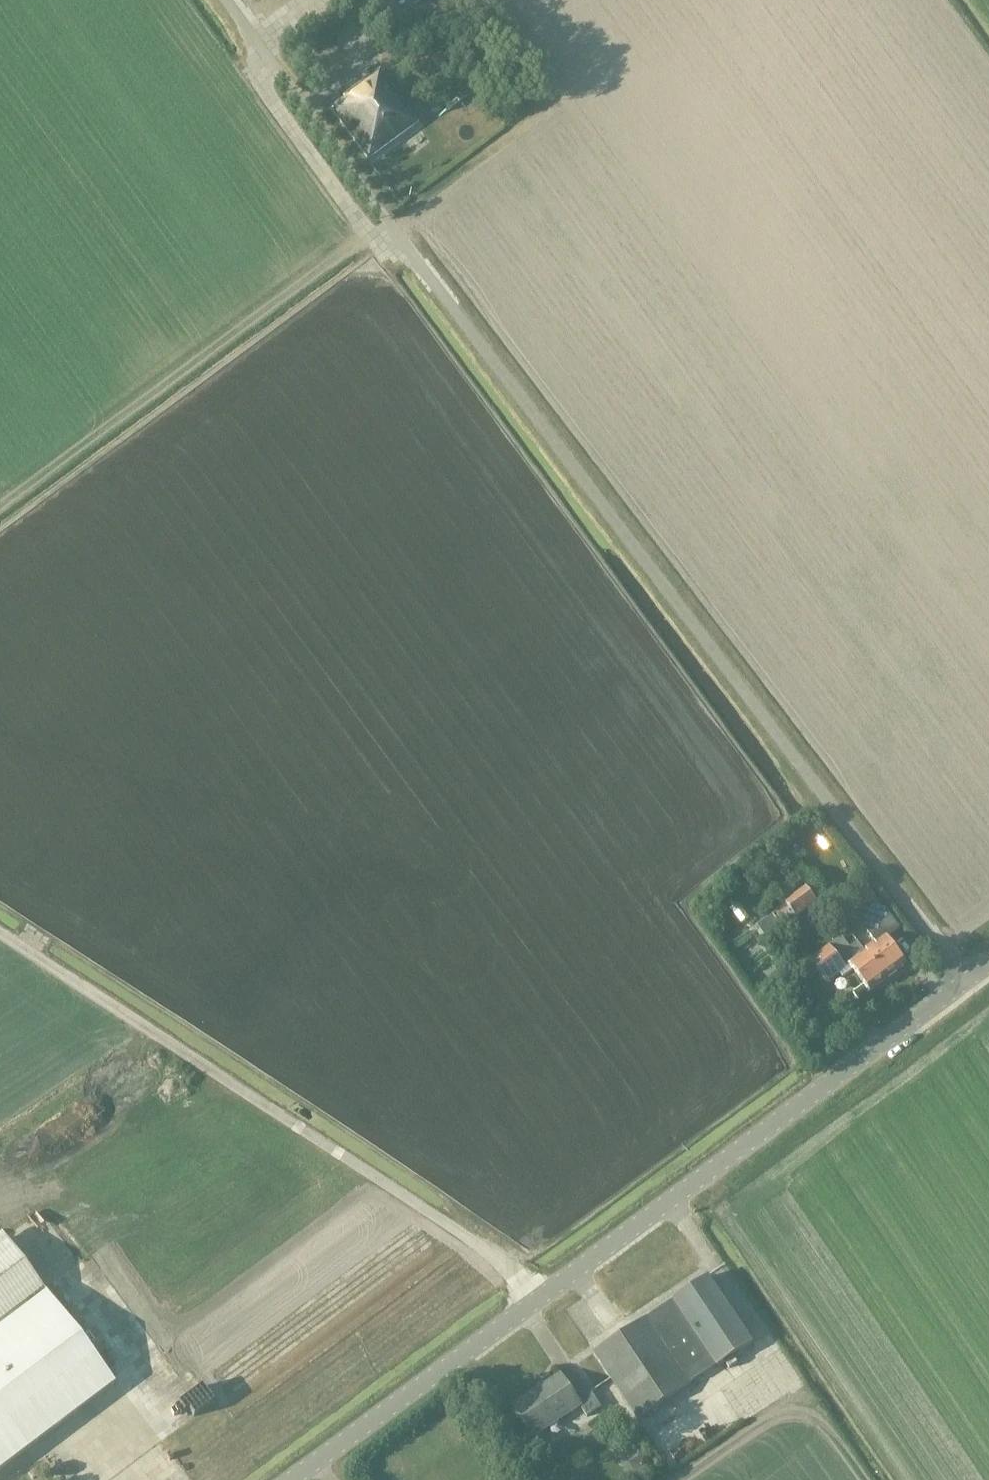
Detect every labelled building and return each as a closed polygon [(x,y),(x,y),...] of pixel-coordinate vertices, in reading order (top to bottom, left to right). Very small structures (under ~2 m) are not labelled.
[(330,110),(329,110),(365,160),(415,124),(377,72),(340,98),(341,100),(329,108),(330,110)] [(791,912),(795,917),(815,901),(804,887),(784,902),(791,912)] [(858,916),(855,918),(876,942),(865,951),(887,979),(906,965),(886,938),(899,929),(877,901),(858,916)] [(827,946),(808,960),(825,983),(838,973),(840,977),(850,969),(862,984),(868,993),(887,979),(865,951),(864,952),(856,942),(848,949),(839,938),(827,946)] [(11,1449),(111,1383),(1,1238),(0,1238),(0,1458),(11,1449)] [(752,1343),(707,1276),(591,1353),(636,1420),(752,1343)] [(569,1390),(559,1375),(512,1406),(533,1438),(579,1407),(585,1417),(600,1407),(583,1382),(569,1390)] [(644,1456),(631,1465),(639,1479),(653,1470),(644,1456)]
